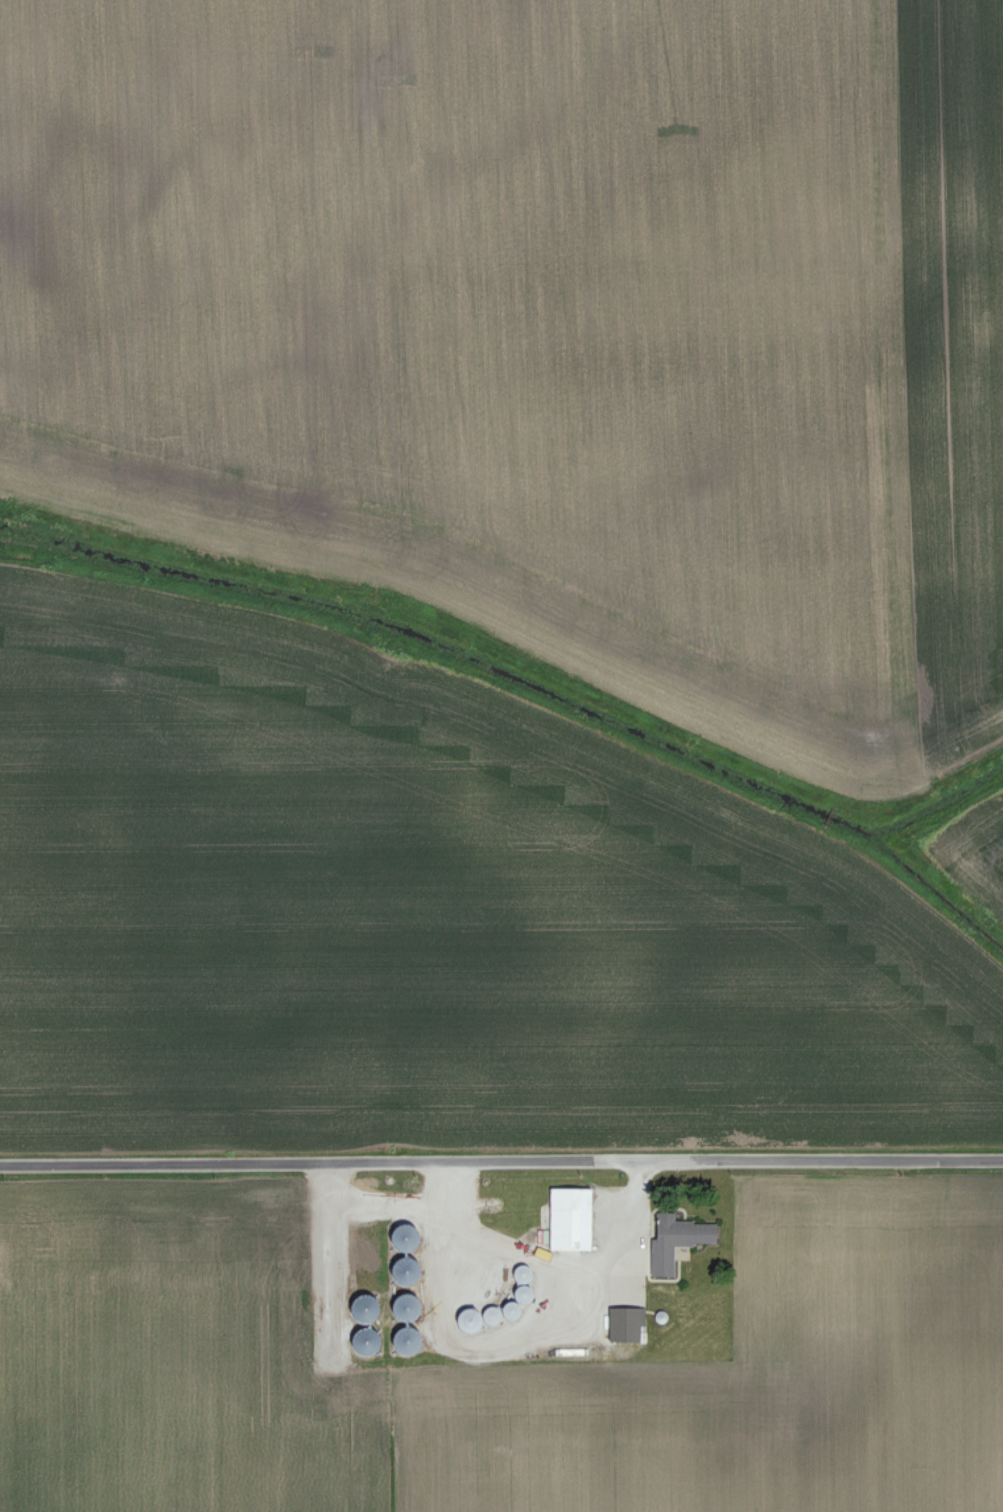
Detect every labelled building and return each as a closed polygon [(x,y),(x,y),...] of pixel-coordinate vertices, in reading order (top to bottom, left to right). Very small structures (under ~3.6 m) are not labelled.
[(599,1190),(556,1190),(556,1251),(599,1252),(599,1190)]
